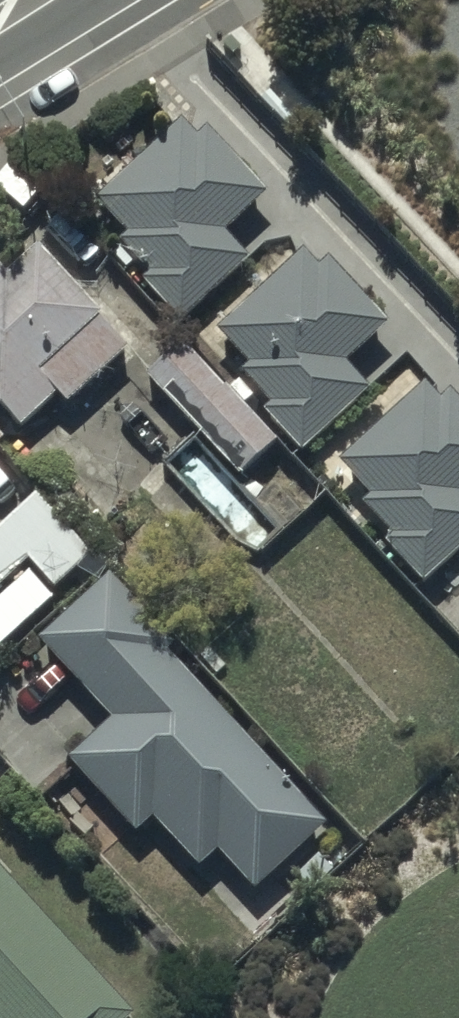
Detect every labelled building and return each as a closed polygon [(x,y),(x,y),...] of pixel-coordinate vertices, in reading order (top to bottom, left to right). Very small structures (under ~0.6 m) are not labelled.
[(197,157),(182,141),(113,206),(144,239),(134,248),(164,279),(154,288),(183,318),(240,264),(216,239),(258,200),(208,147),(197,157)] [(38,266),(4,296),(0,291),(0,399),(21,423),(59,389),(68,400),(118,356),(38,266)] [(317,289),(301,272),(233,337),(264,370),(254,380),(283,411),(274,419),(303,449),(360,395),(336,370),(377,331),(327,279),(317,289)] [(178,345),(146,376),(244,478),(275,447),(178,345)] [(424,403),(355,468),(386,501),(376,510),(406,541),(397,550),(425,580),(458,548),(458,502),(458,501),(458,500),(458,419),(450,409),(439,419),(424,403)] [(0,521),(0,597),(14,614),(89,551),(37,490),(0,521)] [(160,648),(107,591),(49,645),(122,724),(74,769),(135,834),(152,818),(199,868),(220,848),(256,886),(313,832),(150,657),(160,648)] [(0,885),(0,1017),(120,1017),(0,885)]
